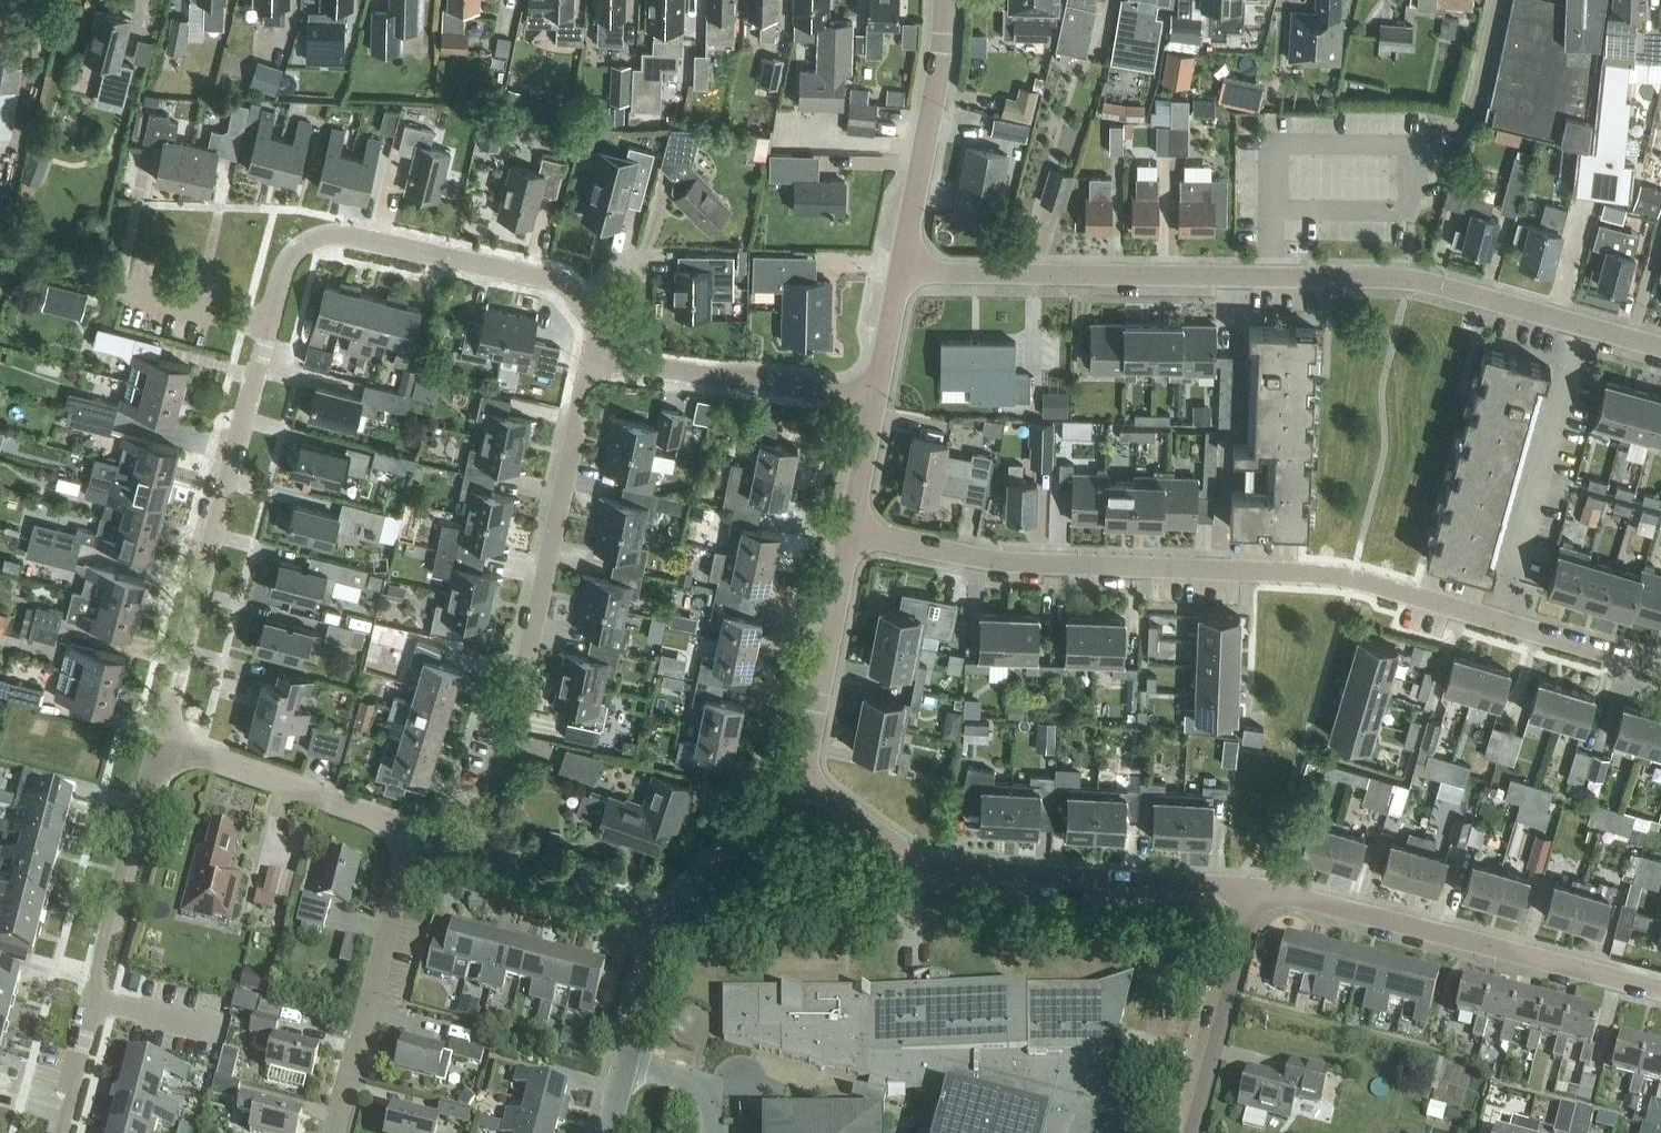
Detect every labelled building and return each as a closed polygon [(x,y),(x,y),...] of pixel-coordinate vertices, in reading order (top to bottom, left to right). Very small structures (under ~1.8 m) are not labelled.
[(226,0),(205,0),(204,26),(223,27),(224,0),(226,1),(226,0)] [(289,0),(253,0),(253,4),(264,4),(264,21),(285,22),(285,5),(289,5),(289,0)] [(352,3),(354,0),(322,0),(322,6),(326,6),(325,19),(309,18),(308,44),(343,45),(345,7),(352,7),(352,3)] [(422,0),(391,0),(391,11),(373,11),(372,51),(403,51),(403,28),(422,29),(422,0)] [(442,6),(440,48),(467,50),(468,31),(463,31),(464,9),(477,10),(477,0),(450,0),(450,7),(442,6)] [(529,10),(557,11),(556,42),(582,43),(583,23),(575,23),(575,10),(572,10),(572,0),(529,0),(529,10)] [(594,16),(598,16),(597,43),(623,44),(624,17),(626,17),(626,1),(624,1),(624,0),(595,0),(594,16)] [(683,0),(647,0),(646,27),(653,28),(653,51),(640,51),(640,67),(632,67),(629,122),(659,123),(661,68),(677,69),(678,54),(681,54),(683,0)] [(735,0),(707,0),(706,41),(732,42),(732,45),(733,45),(735,0)] [(778,0),(749,0),(749,17),(761,17),(761,40),(775,40),(776,18),(777,18),(778,0)] [(852,21),(828,20),(828,0),(795,0),(794,21),(795,21),(794,39),(818,39),(818,69),(800,69),(799,105),(844,107),(845,70),(851,70),(852,21)] [(899,0),(870,0),(870,3),(868,3),(868,22),(866,22),(866,33),(857,32),(856,42),(865,43),(865,56),(883,56),(883,22),(898,22),(899,0)] [(1002,37),(1049,38),(1050,22),(1056,22),(1057,0),(1003,0),(1002,37)] [(1056,49),(1085,55),(1095,8),(1093,8),(1094,0),(1067,0),(1056,49)] [(1174,0),(1121,0),(1110,62),(1153,69),(1162,17),(1155,16),(1157,3),(1173,6),(1174,0)] [(1202,14),(1191,14),(1192,0),(1177,0),(1176,16),(1171,16),(1169,42),(1199,44),(1200,32),(1201,32),(1202,14)] [(1201,7),(1212,7),(1211,37),(1226,38),(1226,28),(1243,29),(1244,0),(1201,0),(1201,7)] [(1346,0),(1315,0),(1314,12),(1292,11),(1289,57),(1305,58),(1305,60),(1339,62),(1341,18),(1338,18),(1338,13),(1345,14),(1346,0)] [(1409,3),(1435,5),(1434,14),(1439,14),(1440,0),(1409,0),(1409,3)] [(1439,14),(1445,14),(1445,6),(1472,8),(1473,0),(1440,0),(1439,14)] [(1586,144),(1591,112),(1586,111),(1596,66),(1603,11),(1605,0),(1512,0),(1486,121),(1562,140),(1558,173),(1573,174),(1575,154),(1577,143),(1586,144)] [(1592,145),(1591,154),(1623,157),(1629,94),(1624,94),(1628,58),(1632,59),(1660,61),(1660,27),(1659,27),(1646,26),(1646,14),(1646,13),(1646,0),(1613,0),(1612,11),(1607,11),(1601,54),(1592,145)] [(123,104),(133,65),(120,62),(131,19),(97,10),(85,58),(110,64),(101,98),(123,104)] [(182,53),(189,18),(172,15),(166,50),(182,53)] [(1457,18),(1442,16),(1440,34),(1454,36),(1457,18)] [(1411,47),(1413,24),(1380,22),(1378,45),(1411,47)] [(141,50),(132,49),(131,58),(154,62),(158,37),(144,35),(141,50)] [(507,56),(510,39),(497,36),(495,54),(507,56)] [(10,136),(23,67),(18,66),(22,41),(0,37),(0,134),(10,136)] [(1167,50),(1162,82),(1190,86),(1195,54),(1167,50)] [(709,53),(695,52),(694,85),(708,85),(709,53)] [(779,87),(785,60),(764,56),(758,83),(779,87)] [(275,94),(284,69),(258,60),(249,85),(275,94)] [(629,102),(631,65),(611,64),(609,102),(629,102)] [(1220,96),(1219,103),(1259,111),(1264,85),(1259,84),(1224,77),(1220,96)] [(1333,88),(1325,83),(1320,89),(1328,95),(1333,88)] [(522,88),(509,85),(505,100),(519,103),(522,88)] [(1030,122),(1038,90),(1019,85),(1016,98),(1005,96),(1001,114),(1030,122)] [(875,124),(877,103),(868,102),(869,89),(850,87),(847,122),(875,124)] [(1171,99),(1155,98),(1155,110),(1151,110),(1150,125),(1157,125),(1156,153),(1169,153),(1170,125),(1171,125),(1171,99)] [(1188,153),(1189,99),(1171,99),(1171,125),(1170,125),(1169,153),(1188,153)] [(1103,100),(1100,115),(1126,119),(1145,120),(1145,103),(1126,104),(1103,100)] [(243,133),(249,105),(233,102),(227,130),(243,133)] [(393,134),(399,111),(386,108),(380,130),(393,134)] [(270,181),(281,137),(269,134),(275,113),(263,110),(248,168),(262,172),(261,179),(270,181)] [(183,185),(191,144),(174,140),(178,123),(169,121),(170,116),(149,112),(144,141),(163,145),(156,179),(183,185)] [(993,117),(989,134),(1025,141),(1028,124),(993,117)] [(281,137),(270,181),(280,184),(281,177),(296,181),(311,123),(299,119),(294,141),(281,137)] [(496,150),(502,126),(484,122),(479,145),(496,150)] [(430,147),(434,131),(405,124),(398,151),(414,155),(405,191),(438,199),(450,152),(430,147)] [(1123,152),(1123,124),(1110,124),(1109,152),(1123,152)] [(340,199),(351,155),(339,152),(344,131),(332,128),(317,186),(332,190),(330,197),(340,199)] [(694,154),(701,129),(671,128),(664,154),(694,154)] [(191,144),(183,185),(209,190),(221,131),(211,129),(208,147),(191,144)] [(351,155),(340,199),(349,201),(351,195),(366,198),(381,140),(369,137),(364,158),(351,155)] [(1573,174),(1572,188),(1630,194),(1634,159),(1623,157),(1591,154),(1592,145),(1586,144),(1577,143),(1575,154),(1573,174)] [(644,193),(655,152),(629,145),(625,160),(599,153),(583,213),(620,223),(629,189),(644,193)] [(994,221),(1007,154),(969,146),(956,213),(994,221)] [(23,178),(40,184),(51,154),(31,147),(25,165),(27,166),(23,178)] [(1529,159),(1531,152),(1517,148),(1515,155),(1514,155),(1499,211),(1515,215),(1530,159),(1529,159)] [(793,168),(794,154),(769,153),(769,168),(793,168)] [(556,196),(565,162),(542,156),(538,172),(512,165),(499,215),(531,223),(539,192),(556,196)] [(707,231),(730,208),(698,176),(708,166),(698,156),(675,178),(685,188),(675,198),(707,231)] [(1064,210),(1075,175),(1050,167),(1039,202),(1064,210)] [(818,180),(819,169),(799,168),(798,179),(796,179),(795,211),(844,212),(845,181),(818,180)] [(1111,231),(1111,177),(1089,176),(1089,197),(1087,197),(1086,231),(1111,231)] [(1157,232),(1158,177),(1136,177),(1136,198),(1133,198),(1133,231),(1157,232)] [(1227,178),(1180,178),(1179,232),(1214,232),(1214,223),(1227,223),(1227,178)] [(1660,211),(1660,184),(1646,180),(1639,205),(1660,211)] [(1471,212),(1466,230),(1455,227),(1451,244),(1489,254),(1498,219),(1489,216),(1493,200),(1477,196),(1479,189),(1465,185),(1458,208),(1471,212)] [(1561,232),(1567,209),(1545,203),(1539,226),(1517,220),(1511,242),(1524,245),(1519,262),(1551,271),(1562,233),(1561,232)] [(1606,203),(1601,216),(1621,223),(1626,210),(1606,203)] [(1598,222),(1592,244),(1607,248),(1597,284),(1624,291),(1634,256),(1640,234),(1598,222)] [(675,284),(675,298),(676,298),(676,315),(709,315),(710,297),(732,297),(733,270),(733,256),(685,255),(685,269),(678,268),(676,268),(676,284),(675,284)] [(815,342),(815,346),(833,346),(833,329),(829,329),(829,318),(827,318),(827,305),(830,305),(830,280),(799,280),(799,256),(754,255),(753,288),(784,288),(783,341),(809,342),(809,344),(813,345),(813,342),(815,342)] [(61,283),(48,279),(43,301),(56,304),(61,283)] [(340,327),(351,283),(342,281),(340,287),(325,284),(310,342),(322,345),(327,324),(340,327)] [(358,354),(373,296),(359,292),(361,286),(351,283),(340,327),(352,330),(347,351),(358,354)] [(387,339),(398,295),(388,293),(387,299),(373,296),(358,354),(369,357),(374,336),(387,339)] [(398,295),(387,339),(399,342),(393,363),(405,366),(420,308),(406,304),(407,298),(398,295)] [(502,356),(512,307),(487,301),(483,321),(469,318),(466,332),(462,332),(459,345),(463,346),(461,356),(486,361),(488,353),(502,356)] [(512,307),(502,356),(516,359),(514,367),(553,376),(560,346),(532,340),(538,312),(512,307)] [(1126,324),(1091,323),(1090,353),(1077,353),(1076,363),(1090,363),(1090,371),(1114,371),(1114,378),(1124,378),(1124,371),(1125,371),(1126,364),(1126,324)] [(1126,364),(1152,365),(1153,324),(1126,324),(1126,364)] [(1153,324),(1152,365),(1169,365),(1169,377),(1180,377),(1180,372),(1181,324),(1153,324)] [(1181,324),(1180,372),(1181,372),(1181,379),(1191,379),(1191,372),(1215,372),(1216,364),(1221,364),(1233,364),(1233,355),(1216,355),(1216,325),(1181,324)] [(1257,341),(1254,410),(1254,411),(1256,411),(1306,413),(1312,414),(1313,393),(1306,393),(1307,380),(1314,380),(1314,361),(1308,361),(1308,349),(1315,349),(1316,328),(1296,327),(1295,327),(1295,328),(1288,328),(1288,327),(1249,325),(1248,341),(1257,341)] [(135,338),(110,331),(106,347),(131,353),(135,338)] [(128,379),(184,394),(187,383),(184,382),(189,365),(156,357),(160,342),(136,337),(135,338),(131,353),(129,361),(133,362),(128,379)] [(970,400),(1031,400),(1031,373),(1015,373),(1015,341),(941,340),(940,384),(970,384),(970,400)] [(328,369),(332,354),(308,348),(305,362),(328,369)] [(1472,399),(1528,415),(1538,379),(1544,380),(1548,367),(1514,358),(1516,352),(1509,350),(1508,356),(1486,350),(1481,368),(1473,366),(1470,379),(1477,381),(1472,399)] [(1221,364),(1220,425),(1232,425),(1233,364),(1221,364)] [(398,390),(412,394),(417,370),(404,367),(398,390)] [(1620,436),(1634,386),(1605,378),(1591,428),(1593,429),(1592,433),(1601,436),(1602,431),(1620,436)] [(181,404),(184,394),(128,379),(124,397),(120,396),(118,406),(174,421),(179,404),(181,404)] [(406,412),(410,395),(365,384),(362,398),(317,386),(309,416),(354,428),(358,411),(375,415),(378,405),(406,412)] [(1660,401),(1660,394),(1634,386),(1620,436),(1619,441),(1629,443),(1626,454),(1644,459),(1648,444),(1649,444),(1651,438),(1660,401)] [(1049,412),(1074,412),(1074,389),(1049,389),(1049,412)] [(481,435),(525,445),(531,419),(508,415),(511,401),(482,394),(476,420),(484,421),(481,435)] [(89,412),(114,419),(118,404),(92,397),(89,412)] [(1528,415),(1472,399),(1465,397),(1462,408),(1468,410),(1463,430),(1519,446),(1528,415)] [(692,413),(708,418),(712,404),(696,399),(692,413)] [(1651,438),(1649,444),(1648,444),(1648,446),(1657,448),(1659,440),(1660,441),(1660,401),(1651,438)] [(609,443),(653,453),(656,438),(678,443),(685,414),(660,408),(656,427),(615,418),(609,443)] [(755,467),(792,475),(798,447),(775,443),(781,414),(755,409),(747,446),(759,449),(755,467)] [(1194,422),(1210,421),(1210,409),(1194,409),(1194,422)] [(1254,443),(1254,445),(1259,445),(1274,445),(1304,447),(1311,447),(1312,426),(1305,426),(1306,413),(1256,411),(1254,411),(1253,443),(1254,443)] [(110,434),(114,419),(89,412),(85,427),(110,434)] [(1152,423),(1152,413),(1135,413),(1135,422),(1152,423)] [(1152,413),(1152,423),(1170,423),(1170,413),(1152,413)] [(1002,421),(984,418),(982,433),(1000,436),(1002,421)] [(1052,467),(1053,422),(1028,421),(1027,445),(1029,445),(1029,466),(1052,467)] [(1075,437),(1075,421),(1062,421),(1061,437),(1075,437)] [(1519,446),(1463,430),(1456,428),(1453,440),(1460,442),(1455,463),(1510,479),(1519,446)] [(1137,438),(1137,429),(1119,429),(1119,438),(1137,438)] [(1137,429),(1137,438),(1154,439),(1155,429),(1137,429)] [(1217,430),(1204,430),(1202,486),(1214,486),(1217,430)] [(124,444),(119,462),(135,466),(174,476),(177,466),(174,465),(179,448),(123,434),(121,444),(124,444)] [(470,447),(465,472),(494,479),(497,465),(520,470),(525,445),(481,435),(478,449),(470,447)] [(907,464),(987,480),(992,455),(973,452),(971,459),(945,454),(948,442),(913,435),(907,464)] [(1254,445),(1254,443),(1253,443),(1234,442),(1233,455),(1259,456),(1259,445),(1254,445)] [(302,443),(294,473),(337,484),(342,468),(355,472),(364,474),(370,452),(348,446),(345,454),(302,443)] [(604,468),(626,473),(623,487),(630,489),(630,488),(653,493),(658,468),(650,466),(653,453),(609,443),(604,468)] [(1274,445),(1272,490),(1272,491),(1302,492),(1303,488),(1309,488),(1310,459),(1304,459),(1304,447),(1274,445)] [(397,470),(400,455),(375,449),(372,464),(397,470)] [(95,456),(87,483),(94,485),(109,488),(164,503),(169,486),(171,487),(174,476),(135,466),(119,462),(95,456)] [(1510,479),(1455,463),(1447,461),(1444,472),(1451,474),(1445,495),(1501,512),(1510,479)] [(792,475),(755,467),(732,462),(723,505),(734,508),(760,513),(763,498),(786,503),(792,475)] [(1072,490),(1071,520),(1105,521),(1106,474),(1107,467),(1097,467),(1096,474),(1073,473),(1073,463),(1059,463),(1058,490),(1072,490)] [(983,505),(987,480),(907,464),(901,494),(936,500),(939,488),(965,493),(963,501),(983,505)] [(1022,482),(1022,464),(1009,464),(1008,481),(1006,518),(1035,519),(1037,482),(1022,482)] [(1134,475),(1134,482),(1132,522),(1162,524),(1164,470),(1154,469),(1153,476),(1134,475)] [(1202,486),(1198,486),(1198,478),(1174,477),(1174,470),(1164,470),(1162,524),(1196,525),(1197,495),(1214,496),(1214,486),(1202,486)] [(494,479),(465,472),(459,498),(467,499),(464,513),(508,523),(514,498),(491,492),(494,479)] [(1105,521),(1132,522),(1134,482),(1107,481),(1108,474),(1106,474),(1105,521)] [(1604,491),(1607,482),(1590,477),(1587,486),(1604,491)] [(94,485),(91,496),(105,500),(101,515),(121,520),(160,531),(163,520),(160,519),(164,503),(109,488),(94,485)] [(1632,498),(1634,489),(1617,485),(1615,494),(1632,498)] [(599,523),(643,532),(646,518),(654,520),(659,494),(653,493),(630,488),(630,489),(627,502),(604,497),(599,523)] [(1258,521),(1259,521),(1271,521),(1272,497),(1272,491),(1231,489),(1230,526),(1258,527),(1258,521)] [(1272,491),(1272,497),(1270,528),(1308,529),(1309,501),(1302,500),(1302,492),(1272,491)] [(1660,499),(1660,497),(1644,492),(1642,501),(1659,506),(1660,499)] [(1501,512),(1445,495),(1438,493),(1435,505),(1441,507),(1436,527),(1492,543),(1501,512)] [(1602,507),(1605,498),(1588,493),(1585,502),(1602,507)] [(1630,514),(1632,505),(1615,500),(1613,509),(1630,514)] [(355,535),(359,522),(339,517),(339,516),(295,505),(287,534),(331,545),(335,530),(355,535)] [(386,512),(365,507),(358,535),(379,541),(386,512)] [(756,528),(760,513),(734,508),(728,532),(740,535),(737,553),(773,561),(779,533),(756,528)] [(1657,522),(1659,513),(1642,508),(1639,517),(1657,522)] [(477,557),(484,559),(487,545),(503,548),(508,523),(464,513),(461,527),(442,523),(437,548),(448,551),(477,557)] [(57,529),(53,544),(79,551),(82,540),(95,543),(150,558),(155,541),(157,541),(160,531),(121,520),(101,515),(97,532),(77,527),(75,533),(57,529)] [(616,553),(613,567),(643,573),(648,548),(640,546),(643,532),(599,523),(593,548),(616,553)] [(1492,543),(1436,527),(1429,525),(1426,537),(1433,539),(1428,556),(1447,561),(1445,568),(1452,570),(1454,563),(1490,574),(1494,562),(1487,560),(1492,543)] [(1589,553),(1571,548),(1573,541),(1563,538),(1561,545),(1560,544),(1547,590),(1576,598),(1587,559),(1589,553)] [(53,544),(49,559),(75,566),(79,551),(53,544)] [(447,592),(492,601),(497,576),(482,572),(484,559),(477,557),(448,551),(437,548),(432,573),(450,577),(447,592)] [(768,589),(773,561),(737,553),(733,572),(721,569),(715,594),(741,599),(744,584),(768,589)] [(280,561),(272,591),(315,602),(319,586),(333,590),(336,578),(363,585),(367,570),(311,555),(308,568),(280,561)] [(1576,598),(1601,606),(1613,567),(1587,559),(1576,598)] [(1653,572),(1655,565),(1645,562),(1643,569),(1642,569),(1640,575),(1629,614),(1660,623),(1660,574),(1653,572)] [(90,565),(87,574),(82,593),(101,597),(140,607),(143,597),(140,596),(145,579),(90,565)] [(637,598),(643,573),(613,567),(610,580),(588,575),(582,601),(626,610),(629,596),(637,598)] [(1613,567),(1601,606),(1629,614),(1640,575),(1613,567)] [(402,599),(405,585),(388,581),(385,595),(402,599)] [(140,607),(101,597),(82,593),(73,590),(66,617),(130,634),(135,617),(137,618),(140,607)] [(486,626),(492,601),(447,592),(444,606),(436,604),(431,629),(460,636),(463,622),(486,626)] [(738,614),(741,599),(715,594),(710,618),(722,620),(718,639),(755,647),(761,619),(738,614)] [(904,594),(900,612),(881,608),(875,637),(922,646),(925,630),(950,635),(956,604),(904,594)] [(623,624),(626,610),(582,601),(577,626),(599,631),(597,644),(619,650),(626,651),(631,626),(623,624)] [(33,621),(59,627),(63,612),(37,605),(33,621)] [(979,661),(965,660),(964,670),(989,671),(990,662),(1008,662),(1010,615),(981,614),(979,661)] [(1240,615),(1203,614),(1200,614),(1200,615),(1193,615),(1192,625),(1199,625),(1199,640),(1202,640),(1239,641),(1240,615)] [(1039,616),(1010,615),(1008,662),(1026,663),(1026,672),(1051,673),(1051,663),(1037,663),(1039,616)] [(1096,618),(1067,617),(1065,664),(1051,663),(1051,673),(1076,674),(1076,665),(1095,665),(1096,618)] [(318,648),(322,634),(308,630),(308,629),(265,618),(258,648),(301,660),(305,645),(318,648)] [(1125,619),(1096,618),(1095,665),(1113,666),(1112,675),(1137,676),(1138,667),(1124,666),(1125,619)] [(55,643),(59,627),(33,621),(29,636),(55,643)] [(360,647),(364,631),(329,622),(325,638),(360,647)] [(1148,638),(1158,638),(1159,625),(1149,624),(1148,638)] [(875,637),(870,666),(916,675),(913,688),(922,690),(927,666),(918,664),(922,646),(875,637)] [(1358,637),(1351,662),(1390,674),(1394,659),(1401,661),(1403,652),(1397,650),(1397,648),(1358,637)] [(1158,653),(1158,638),(1148,638),(1148,652),(1158,653)] [(416,685),(453,696),(461,668),(438,662),(443,647),(417,639),(410,663),(422,666),(416,685)] [(749,675),(755,647),(718,639),(714,658),(702,655),(697,679),(723,685),(726,670),(749,675)] [(1421,639),(1416,655),(1435,662),(1440,646),(1421,639)] [(1239,641),(1202,640),(1199,640),(1198,655),(1191,655),(1191,665),(1201,666),(1238,667),(1239,641)] [(62,669),(120,684),(123,674),(120,673),(125,656),(69,642),(62,669)] [(564,652),(559,677),(573,680),(603,687),(606,673),(614,675),(619,650),(597,644),(590,643),(587,657),(564,652)] [(1471,696),(1481,663),(1454,655),(1444,688),(1458,692),(1455,700),(1469,704),(1471,696)] [(1390,674),(1351,662),(1344,687),(1389,700),(1392,690),(1386,688),(1390,674)] [(1471,696),(1469,704),(1480,708),(1482,700),(1499,704),(1509,672),(1481,663),(1471,696)] [(1238,667),(1201,666),(1191,665),(1191,676),(1197,676),(1197,691),(1201,691),(1237,693),(1238,667)] [(117,695),(120,684),(62,669),(55,697),(110,711),(115,694),(117,695)] [(1420,683),(1430,685),(1434,672),(1424,669),(1420,683)] [(256,708),(307,721),(310,712),(298,709),(302,691),(310,693),(314,679),(279,670),(276,683),(259,679),(255,691),(260,692),(256,708)] [(672,685),(674,674),(664,672),(662,683),(672,685)] [(1156,675),(1147,675),(1146,689),(1156,689),(1156,675)] [(573,680),(559,677),(553,703),(575,708),(572,721),(568,720),(564,736),(597,743),(600,727),(602,728),(608,703),(600,701),(603,687),(573,680)] [(720,700),(723,685),(697,679),(692,704),(704,706),(700,725),(737,733),(743,705),(720,700)] [(1556,722),(1566,689),(1539,680),(1529,713),(1546,718),(1543,725),(1554,729),(1556,722)] [(39,704),(43,689),(17,682),(13,697),(39,704)] [(1420,683),(1416,696),(1426,699),(1430,685),(1420,683)] [(444,722),(453,696),(416,685),(411,702),(394,697),(391,706),(444,722)] [(1386,710),(1389,700),(1344,687),(1337,711),(1375,722),(1380,708),(1386,710)] [(864,693),(859,722),(905,731),(909,713),(918,715),(922,690),(913,688),(910,702),(864,693)] [(1566,689),(1556,722),(1584,730),(1594,697),(1566,689)] [(1196,717),(1236,719),(1237,693),(1201,691),(1197,691),(1196,717)] [(368,728),(375,703),(361,699),(353,724),(368,728)] [(1024,704),(1008,703),(1008,717),(1024,718),(1024,704)] [(1062,705),(1050,704),(1050,713),(1062,713),(1062,705)] [(1639,753),(1651,714),(1623,705),(1614,738),(1630,743),(1628,750),(1639,753)] [(436,749),(444,722),(391,706),(388,717),(392,718),(387,735),(400,739),(436,749)] [(305,730),(307,721),(256,708),(248,736),(283,744),(288,726),(305,730)] [(959,711),(944,709),(940,735),(954,737),(959,711)] [(1137,709),(1137,723),(1147,723),(1147,709),(1137,709)] [(1375,722),(1337,711),(1329,736),(1368,747),(1368,746),(1375,748),(1378,738),(1371,736),(1375,722)] [(1639,753),(1637,761),(1648,764),(1652,750),(1660,752),(1660,717),(1651,714),(1639,753)] [(1416,734),(1420,721),(1410,718),(1406,731),(1416,734)] [(1445,769),(1447,759),(1433,755),(1442,723),(1428,718),(1415,761),(1445,769)] [(964,721),(964,731),(978,731),(979,722),(964,721)] [(1056,722),(1037,721),(1036,737),(1055,738),(1056,722)] [(899,759),(896,773),(906,775),(911,750),(902,749),(905,731),(859,722),(853,751),(899,759)] [(986,722),(979,722),(978,731),(964,731),(963,739),(985,739),(986,722)] [(339,759),(346,732),(315,724),(308,751),(339,759)] [(1261,741),(1263,727),(1243,724),(1241,738),(1261,741)] [(731,760),(737,733),(700,725),(696,743),(680,740),(675,764),(705,771),(708,756),(731,760)] [(1491,782),(1498,761),(1507,730),(1492,726),(1483,757),(1492,759),(1488,771),(1482,769),(1479,779),(1491,782)] [(1507,730),(1498,761),(1514,766),(1523,735),(1507,730)] [(1412,747),(1416,734),(1406,731),(1402,744),(1412,747)] [(428,777),(436,749),(400,739),(395,757),(383,753),(376,777),(386,780),(383,791),(403,797),(406,786),(401,785),(406,770),(428,777)] [(594,783),(603,757),(566,747),(558,771),(594,783)] [(1582,784),(1591,754),(1575,749),(1566,780),(1582,784)] [(1610,758),(1594,753),(1587,775),(1603,780),(1610,758)] [(1445,769),(1467,776),(1470,766),(1447,759),(1445,769)] [(1441,780),(1445,769),(1415,761),(1412,771),(1441,780)] [(1347,780),(1349,769),(1327,763),(1324,773),(1347,780)] [(1008,829),(1011,785),(1011,782),(993,781),(994,770),(968,765),(961,806),(980,808),(979,828),(981,828),(1008,829)] [(1366,785),(1369,775),(1349,769),(1347,780),(1366,785)] [(1464,786),(1467,776),(1445,769),(1441,780),(1464,786)] [(66,825),(73,798),(51,792),(55,779),(24,771),(16,801),(0,796),(0,808),(29,816),(30,815),(66,825)] [(676,828),(687,796),(690,786),(652,773),(641,804),(626,799),(626,801),(608,796),(607,799),(603,797),(604,794),(590,789),(589,794),(583,792),(576,810),(583,813),(581,818),(599,824),(595,834),(619,842),(620,838),(653,849),(657,837),(668,840),(673,827),(676,828)] [(1011,785),(1008,829),(1038,831),(1039,808),(1053,809),(1054,785),(1055,776),(1030,774),(1029,783),(1011,782),(1011,785)] [(1369,775),(1366,785),(1377,789),(1374,800),(1386,803),(1393,782),(1369,775)] [(1080,777),(1055,776),(1054,785),(1068,786),(1065,833),(1095,835),(1097,787),(1079,786),(1080,777)] [(1528,794),(1531,784),(1510,778),(1507,788),(1528,794)] [(1116,788),(1097,787),(1095,835),(1124,836),(1127,789),(1140,790),(1141,781),(1116,779),(1116,788)] [(1165,791),(1166,785),(1166,782),(1141,781),(1140,790),(1154,791),(1151,838),(1181,840),(1183,792),(1165,791)] [(1407,787),(1393,782),(1386,803),(1385,807),(1399,812),(1407,787)] [(1181,840),(1210,841),(1213,794),(1226,795),(1227,786),(1202,784),(1202,793),(1183,792),(1181,840)] [(1485,784),(1483,792),(1495,796),(1498,788),(1485,784)] [(1528,794),(1550,801),(1553,790),(1531,784),(1528,794)] [(1525,804),(1528,794),(1507,788),(1504,798),(1525,804)] [(1547,811),(1550,801),(1528,794),(1525,804),(1547,811)] [(1611,819),(1614,809),(1593,802),(1590,813),(1611,819)] [(1647,830),(1650,819),(1614,809),(1611,819),(1632,825),(1647,830)] [(1608,829),(1611,819),(1590,813),(1587,823),(1608,829)] [(66,825),(30,815),(29,816),(26,831),(0,824),(0,835),(7,837),(7,838),(23,842),(23,841),(59,851),(66,825)] [(1464,844),(1470,821),(1454,816),(1448,839),(1464,844)] [(1632,825),(1611,819),(1608,829),(1629,835),(1632,825)] [(1327,862),(1337,829),(1309,821),(1300,854),(1327,862)] [(228,874),(236,840),(231,838),(233,831),(212,825),(206,851),(198,849),(181,914),(213,922),(214,919),(231,923),(242,877),(228,874)] [(1337,829),(1327,862),(1355,870),(1364,837),(1337,829)] [(1418,849),(1422,836),(1409,832),(1405,845),(1391,841),(1381,874),(1409,882),(1418,849)] [(1542,868),(1551,837),(1536,833),(1527,864),(1542,868)] [(1418,849),(1409,882),(1436,890),(1446,857),(1433,853),(1437,840),(1422,836),(1418,849)] [(59,851),(23,841),(23,842),(19,857),(3,852),(3,851),(0,851),(0,864),(2,864),(2,863),(52,877),(59,851)] [(1660,874),(1660,860),(1640,854),(1637,867),(1660,874)] [(347,907),(359,864),(328,856),(317,899),(303,896),(296,924),(323,931),(330,903),(347,907)] [(1490,902),(1500,869),(1472,861),(1463,894),(1490,902)] [(52,877),(2,863),(2,864),(0,870),(0,892),(9,894),(9,893),(45,903),(52,877)] [(1637,867),(1633,881),(1660,889),(1660,874),(1637,867)] [(1500,869),(1490,902),(1518,910),(1527,877),(1500,869)] [(289,904),(296,878),(268,871),(262,897),(276,900),(289,904)] [(1582,890),(1572,923),(1599,931),(1609,898),(1600,895),(1603,887),(1584,881),(1582,890)] [(1572,923),(1582,890),(1554,882),(1544,915),(1572,923)] [(45,903),(9,893),(9,894),(0,892),(0,919),(2,920),(3,919),(39,929),(45,903)] [(253,906),(273,911),(276,900),(262,897),(256,895),(253,906)] [(1628,939),(1636,905),(1622,902),(1614,935),(1628,939)] [(1655,916),(1653,927),(1660,929),(1660,918),(1655,916)] [(39,929),(3,919),(2,920),(0,919),(0,947),(32,955),(39,929)] [(469,969),(480,929),(469,926),(467,931),(453,928),(449,944),(435,940),(426,973),(466,983),(469,969)] [(491,990),(504,941),(490,937),(491,931),(480,929),(469,969),(483,972),(479,987),(491,990)] [(347,961),(362,964),(367,938),(353,935),(347,961)] [(1303,980),(1314,940),(1302,937),(1301,943),(1286,939),(1274,988),(1285,991),(1289,977),(1303,980)] [(520,982),(530,942),(519,939),(518,944),(504,941),(491,990),(502,993),(506,978),(520,982)] [(1325,1001),(1337,952),(1323,948),(1325,943),(1314,940),(1303,980),(1317,984),(1313,998),(1325,1001)] [(539,1011),(554,954),(540,950),(541,945),(530,942),(520,982),(533,986),(527,1008),(539,1011)] [(1353,993),(1364,953),(1353,950),(1351,956),(1337,952),(1325,1001),(1336,1004),(1339,989),(1353,993)] [(570,995),(580,955),(569,952),(568,957),(554,954),(539,1011),(536,1021),(547,1024),(556,991),(570,995)] [(1375,1014),(1387,965),(1373,961),(1375,956),(1364,953),(1353,993),(1367,997),(1363,1011),(1375,1014)] [(580,955),(570,995),(584,999),(580,1013),(591,1016),(604,967),(590,963),(591,958),(580,955)] [(13,1002),(20,975),(7,972),(9,964),(0,961),(0,998),(13,1002)] [(1404,1006),(1414,966),(1403,963),(1401,968),(1387,965),(1375,1014),(1386,1017),(1390,1002),(1404,1006)] [(1414,966),(1404,1006),(1418,1009),(1414,1024),(1425,1027),(1438,978),(1424,974),(1425,969),(1414,966)] [(273,977),(247,971),(243,989),(269,995),(273,977)] [(941,975),(932,974),(922,975),(914,979),(917,979),(924,976),(931,975),(931,990),(871,990),(862,988),(862,990),(804,990),(782,985),(782,990),(723,991),(723,1040),(711,1035),(711,1038),(870,1082),(861,1117),(761,1117),(761,1132),(1093,1132),(1097,1117),(1092,1115),(1095,1105),(1100,1106),(1106,1081),(1109,1082),(1109,1072),(1111,1064),(1098,1065),(1098,1056),(1113,1056),(1133,979),(1097,989),(948,990),(948,979),(950,979),(941,975)] [(1483,1022),(1492,988),(1464,981),(1456,1015),(1477,1021),(1473,1038),(1483,1041),(1487,1023),(1483,1022)] [(1510,1029),(1518,995),(1492,988),(1483,1022),(1487,1023),(1504,1027),(1499,1045),(1509,1048),(1514,1030),(1510,1029)] [(1537,1036),(1545,1002),(1518,995),(1510,1029),(1514,1030),(1531,1034),(1526,1052),(1536,1054),(1541,1037),(1537,1036)] [(13,1002),(0,998),(0,1026),(6,1028),(13,1002)] [(480,1004),(462,999),(457,1017),(475,1022),(480,1004)] [(1563,1042),(1572,1009),(1545,1002),(1537,1036),(1541,1037),(1557,1041),(1553,1059),(1563,1061),(1567,1044),(1563,1042)] [(1563,1042),(1567,1044),(1584,1048),(1579,1066),(1589,1068),(1594,1049),(1591,1048),(1599,1016),(1572,1009),(1563,1042)] [(512,1015),(498,1012),(494,1029),(509,1032),(512,1015)] [(311,1082),(318,1052),(274,1040),(278,1023),(254,1017),(249,1035),(258,1037),(254,1051),(270,1055),(266,1070),(270,1071),(267,1082),(302,1091),(305,1080),(311,1082)] [(586,1035),(564,1029),(560,1044),(583,1049),(586,1035)] [(1639,1080),(1648,1046),(1620,1039),(1612,1073),(1633,1079),(1629,1096),(1639,1099),(1643,1081),(1639,1080)] [(447,1056),(447,1058),(452,1059),(480,1066),(484,1052),(451,1043),(447,1056)] [(403,1044),(396,1073),(436,1084),(444,1086),(452,1059),(447,1058),(447,1056),(443,1055),(403,1044)] [(1648,1046),(1639,1080),(1643,1081),(1660,1085),(1655,1103),(1660,1105),(1660,1050),(1648,1046)] [(216,1079),(231,1083),(239,1054),(219,1049),(214,1069),(218,1070),(216,1079)] [(1431,1055),(1426,1078),(1439,1080),(1444,1057),(1431,1055)] [(117,1078),(160,1089),(164,1077),(184,1082),(187,1071),(129,1056),(126,1070),(119,1068),(117,1078)] [(1329,1071),(1299,1062),(1290,1060),(1286,1078),(1247,1067),(1236,1110),(1289,1124),(1295,1101),(1320,1107),(1329,1071)] [(527,1104),(566,1114),(569,1103),(563,1101),(567,1087),(518,1075),(515,1086),(530,1090),(527,1104)] [(157,1102),(160,1089),(117,1078),(113,1091),(120,1093),(117,1103),(175,1118),(178,1107),(157,1102)] [(1589,1105),(1595,1082),(1582,1078),(1578,1091),(1568,1088),(1565,1098),(1589,1105)] [(231,1083),(216,1079),(215,1079),(210,1096),(235,1103),(240,1085),(231,1083)] [(241,1099),(237,1114),(254,1118),(250,1132),(297,1132),(302,1115),(257,1103),(257,1104),(241,1099)] [(175,1118),(117,1103),(113,1117),(107,1115),(104,1125),(137,1132),(149,1132),(151,1124),(172,1129),(175,1118)] [(468,1127),(472,1112),(441,1104),(437,1119),(468,1127)] [(566,1114),(527,1104),(523,1118),(508,1114),(505,1125),(536,1132),(555,1132),(558,1124),(563,1125),(566,1114)] [(1576,1109),(1560,1105),(1553,1132),(1569,1132),(1576,1109)] [(1569,1132),(1589,1132),(1593,1113),(1576,1109),(1569,1132)] [(438,1123),(393,1112),(387,1132),(435,1132),(438,1123)] [(490,1132),(493,1122),(479,1118),(476,1130),(490,1132)] [(1529,1124),(1517,1121),(1514,1132),(1526,1132),(1529,1124)] [(1526,1132),(1538,1132),(1540,1127),(1529,1124),(1526,1132)] [(104,1125),(102,1132),(137,1132),(104,1125)] [(505,1125),(503,1132),(536,1132),(505,1125)]
